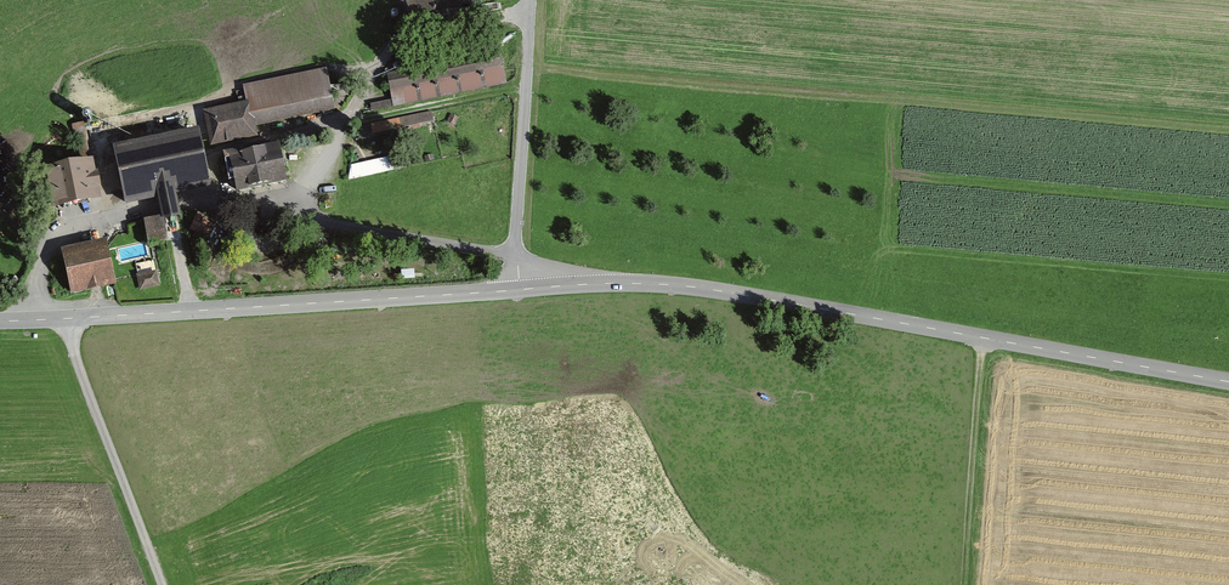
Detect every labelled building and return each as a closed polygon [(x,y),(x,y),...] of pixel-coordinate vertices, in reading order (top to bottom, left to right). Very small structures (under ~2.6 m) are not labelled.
[(502,0),(405,0),(407,14),(502,0)] [(389,77),(395,106),(510,82),(504,52),(389,77)] [(250,103),(206,112),(213,147),(260,137),(258,126),(341,108),(332,69),(246,87),(250,103)] [(433,113),(373,120),(374,133),(435,127),(433,113)] [(197,134),(115,152),(126,202),(159,195),(164,217),(178,214),(173,192),(177,191),(176,185),(207,178),(197,134)] [(285,148),(232,159),(239,193),(293,182),(285,148)] [(351,162),(353,176),(399,170),(397,156),(351,162)] [(104,201),(96,160),(46,169),(53,210),(104,201)] [(167,241),(162,218),(147,221),(151,244),(167,241)] [(106,249),(66,257),(72,284),(101,278),(102,286),(113,283),(106,249)] [(155,273),(138,276),(141,288),(158,285),(155,273)]
